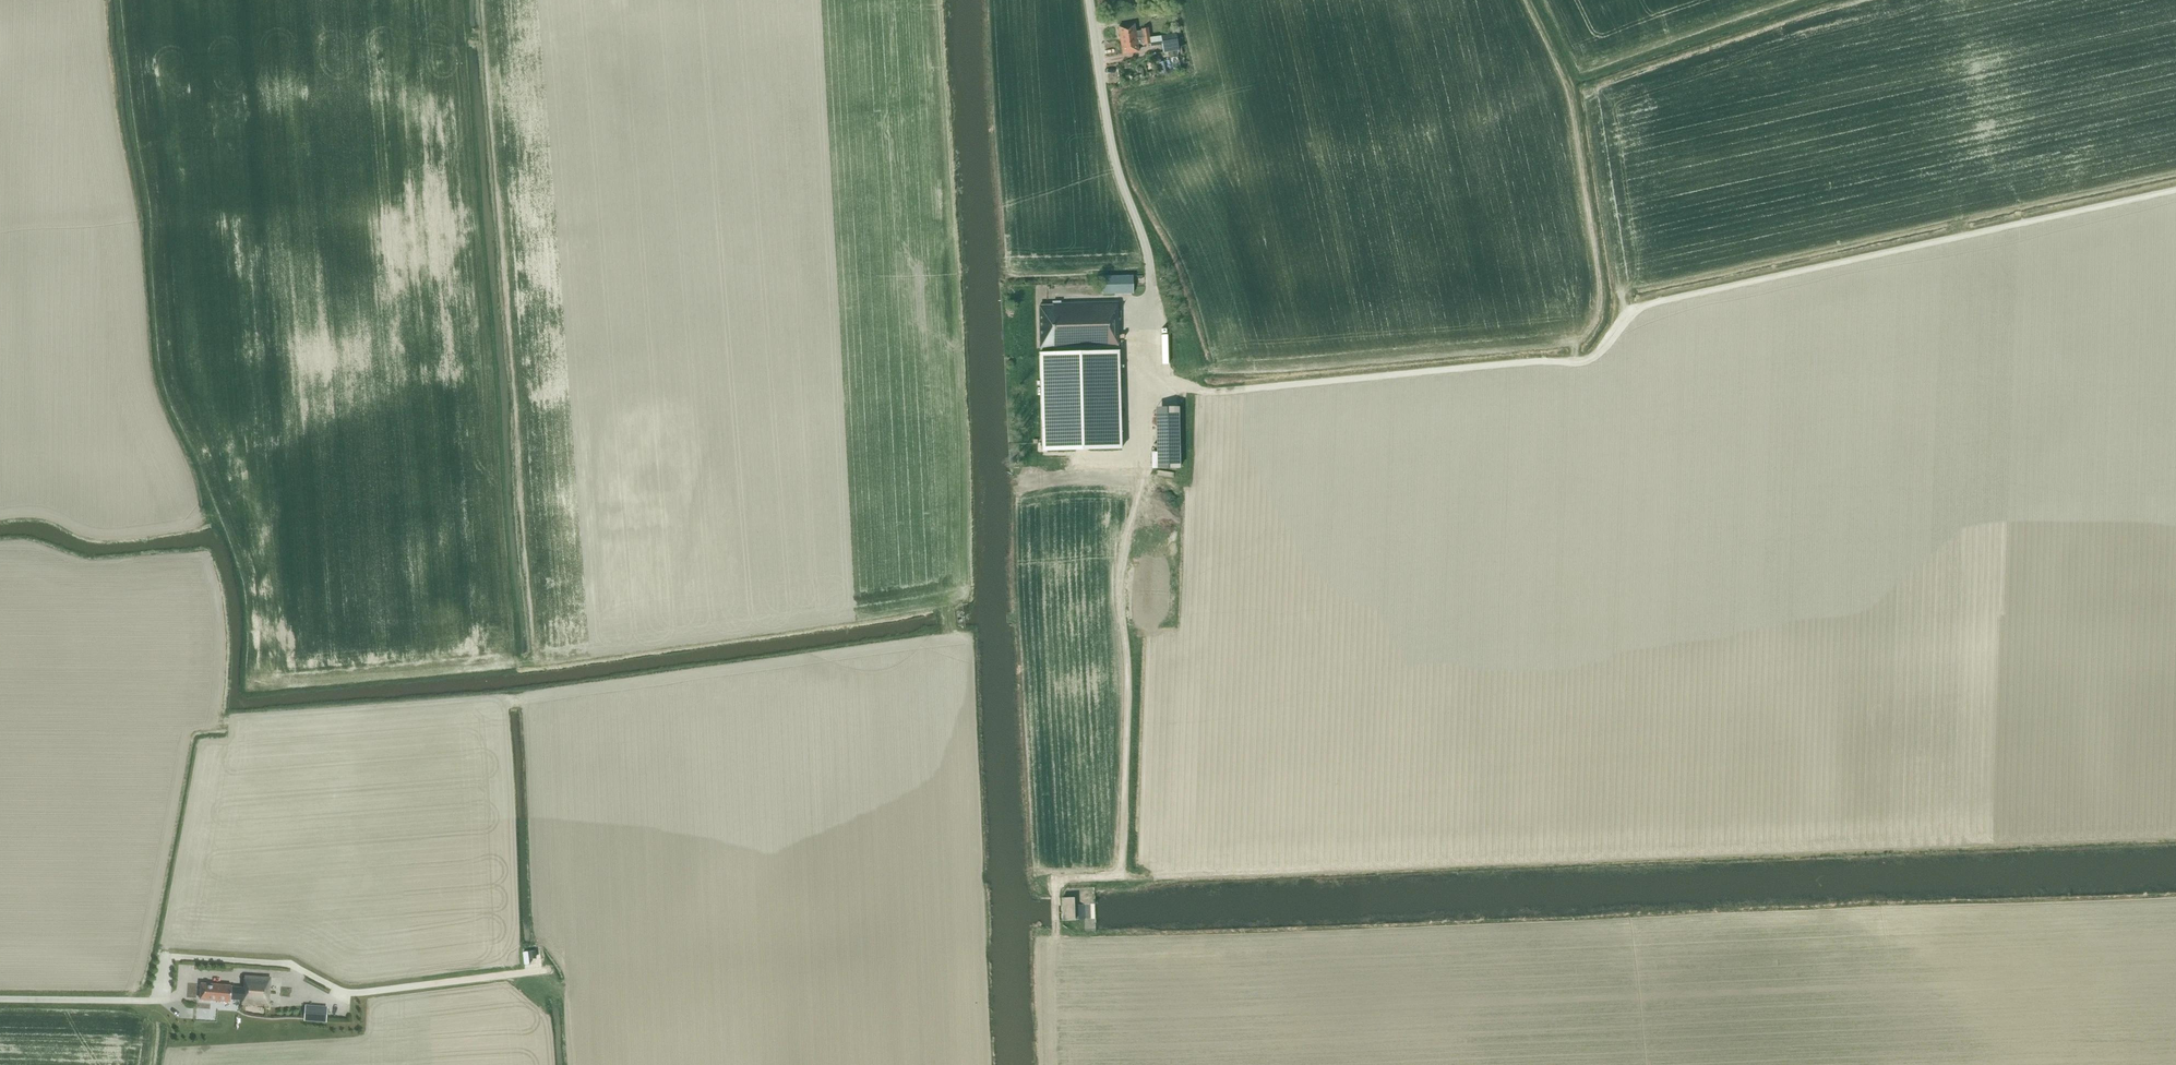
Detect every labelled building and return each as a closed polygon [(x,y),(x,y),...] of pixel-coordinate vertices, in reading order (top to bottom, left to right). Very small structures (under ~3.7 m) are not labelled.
[(1136,32),(1134,24),(1119,27),(1121,41),(1150,36),(1148,28),(1142,29),(1142,31),(1136,32)] [(1170,35),(1150,38),(1150,36),(1121,41),(1123,54),(1139,52),(1138,44),(1144,43),(1144,45),(1151,44),(1151,47),(1162,45),(1163,53),(1178,51),(1175,35),(1170,35)] [(1149,56),(1156,66),(1161,62),(1155,53),(1149,56)] [(1134,293),(1133,276),(1103,277),(1103,294),(1134,293)] [(1039,305),(1040,348),(1044,348),(1044,349),(1054,349),(1054,352),(1040,352),(1040,373),(1040,380),(1042,451),(1122,449),(1120,378),(1119,350),(1118,302),(1061,303),(1061,301),(1053,301),(1053,305),(1039,305)] [(1157,468),(1181,468),(1179,407),(1156,407),(1157,468)] [(1062,920),(1075,920),(1074,897),(1062,898),(1062,920)] [(1077,904),(1078,918),(1093,918),(1092,903),(1077,904)] [(271,977),(245,976),(244,987),(232,986),(232,985),(202,983),(201,999),(231,1001),(231,999),(243,1000),(242,1004),(269,1006),(271,977)] [(304,1021),(326,1022),(327,1006),(305,1005),(304,1021)]
